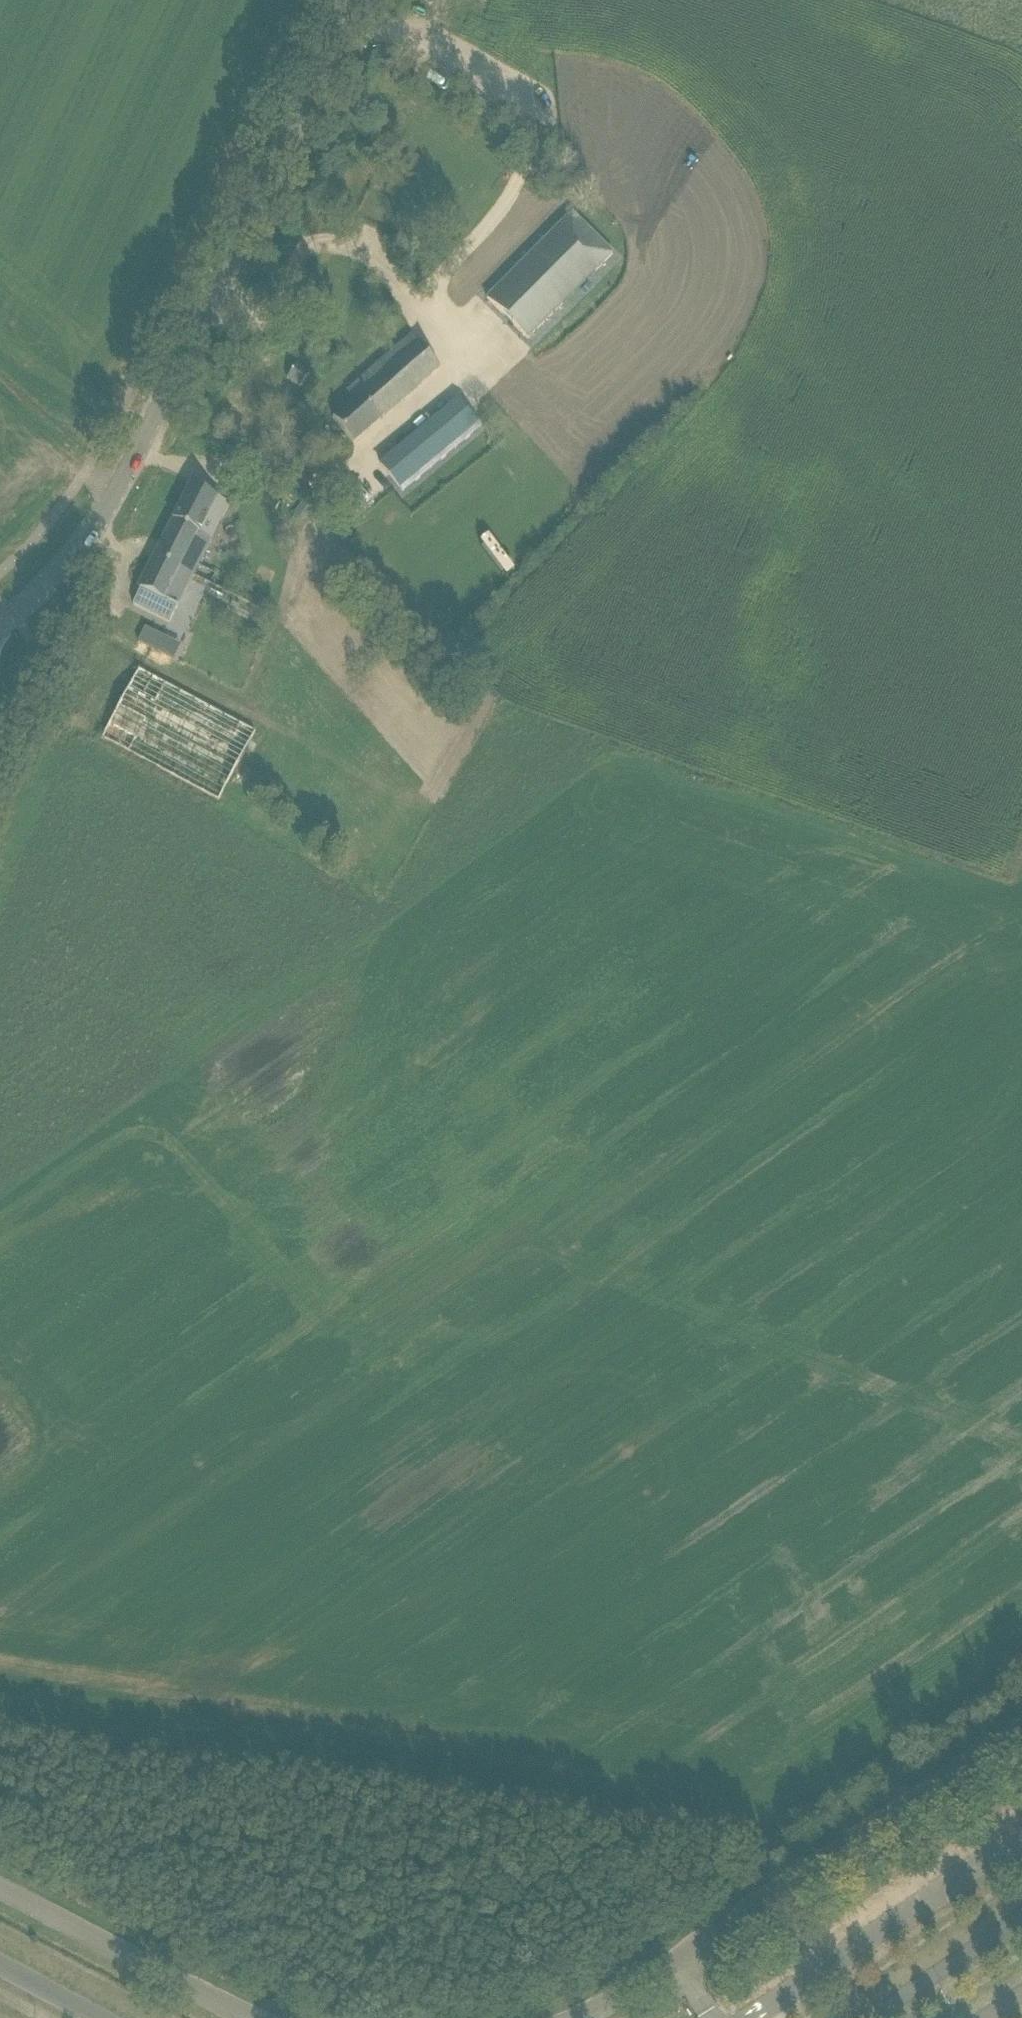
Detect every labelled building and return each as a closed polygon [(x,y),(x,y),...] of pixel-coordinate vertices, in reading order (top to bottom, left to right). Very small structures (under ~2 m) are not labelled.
[(485,299),(527,341),(613,254),(571,212),(485,299)] [(354,400),(332,419),(354,443),(369,430),(440,369),(452,359),(429,334),(418,344),(354,400)] [(296,365),(287,378),(300,388),(310,375),(296,365)] [(397,488),(476,423),(456,399),(378,464),(397,488)] [(213,537),(211,536),(220,519),(221,520),(229,505),(190,485),(154,556),(193,576),(213,537)] [(169,623),(193,577),(154,557),(138,589),(156,598),(149,613),(169,623)] [(138,642),(155,651),(162,636),(145,627),(138,642)] [(101,740),(105,742),(106,740),(218,800),(254,731),(139,670),(101,740)]
